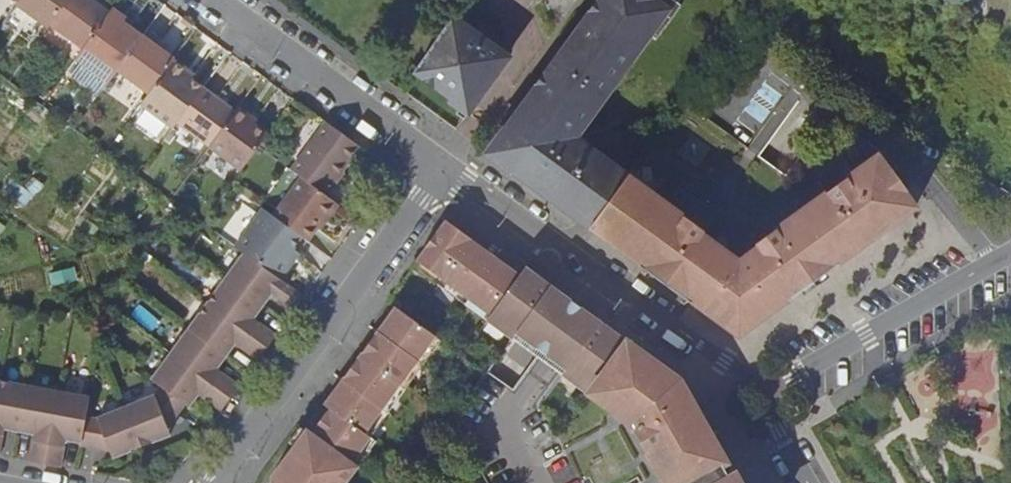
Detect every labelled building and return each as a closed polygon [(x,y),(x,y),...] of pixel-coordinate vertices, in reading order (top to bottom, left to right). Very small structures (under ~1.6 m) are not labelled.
[(18,1),(16,5),(47,27),(49,23),(66,0),(19,0),(18,1)] [(90,0),(66,0),(49,23),(82,46),(106,12),(90,0)] [(579,30),(526,103),(531,107),(516,128),(526,133),(513,152),(518,163),(522,171),(529,180),(534,187),(545,194),(548,189),(582,214),(585,211),(597,220),(591,228),(643,265),(642,266),(645,269),(646,268),(648,264),(645,263),(654,250),(663,256),(652,272),(654,274),(655,276),(662,279),(665,282),(668,285),(674,287),(679,291),(679,293),(686,296),(689,298),(692,302),(696,303),(702,308),(706,311),(713,301),(741,322),(784,291),(779,283),(789,276),(794,283),(874,224),(868,216),(879,208),(885,216),(898,208),(896,204),(909,195),(907,192),(909,190),(894,168),(891,170),(879,155),(854,173),(827,193),(757,244),(758,247),(738,261),(704,235),(715,220),(694,205),(685,217),(650,192),(649,195),(640,189),(642,186),(628,176),(584,144),(576,149),(573,143),(576,138),(602,102),(599,101),(600,99),(603,97),(605,95),(606,92),(606,88),(606,85),(610,80),(615,84),(651,35),(657,40),(682,4),(677,0),(601,0),(579,30)] [(82,46),(75,56),(107,79),(116,68),(139,34),(122,22),(124,18),(109,7),(106,12),(82,46)] [(453,18),(419,68),(456,93),(451,101),(470,115),(498,76),(493,71),(496,67),(497,68),(498,68),(500,68),(501,66),(503,65),(505,63),(506,61),(506,59),(506,58),(505,56),(453,18)] [(172,59),(139,34),(116,68),(149,92),(172,59)] [(187,69),(172,59),(149,92),(141,104),(172,128),(176,122),(201,86),(190,78),(184,74),(187,69)] [(193,75),(187,69),(184,74),(190,78),(193,75)] [(234,111),(201,86),(176,122),(208,146),(234,111)] [(531,107),(526,103),(519,114),(489,155),(534,187),(529,180),(522,171),(518,163),(513,152),(526,133),(516,128),(531,107)] [(249,116),(237,107),(234,111),(208,146),(240,169),(258,145),(266,134),(253,125),(246,120),(249,116)] [(256,121),(249,116),(246,120),(253,125),(256,121)] [(325,121),(291,169),(324,193),(359,145),(325,121)] [(584,144),(576,138),(573,143),(576,149),(584,144)] [(827,193),(854,173),(834,146),(825,154),(835,168),(818,181),(827,193)] [(835,168),(825,154),(808,166),(818,181),(835,168)] [(291,169),(280,161),(253,200),(263,207),(301,236),(307,241),(336,201),(324,193),(291,169)] [(650,192),(642,186),(640,189),(649,195),(650,192)] [(548,189),(545,194),(591,228),(597,220),(585,211),(582,214),(548,189)] [(713,301),(706,311),(740,336),(917,207),(909,195),(896,204),(898,208),(885,216),(874,224),(794,283),(784,291),(741,322),(713,301)] [(263,207),(235,245),(244,252),(280,278),(291,262),(285,258),(292,248),(301,236),(263,207)] [(868,216),(874,224),(885,216),(879,208),(868,216)] [(445,223),(438,233),(450,241),(456,231),(445,223)] [(418,263),(438,277),(466,237),(456,231),(450,241),(438,233),(418,263)] [(466,237),(438,277),(463,295),(483,266),(474,260),(482,249),(466,237)] [(285,258),(291,262),(299,252),(292,248),(285,258)] [(491,255),(482,249),(474,260),(483,266),(491,255)] [(648,264),(646,268),(652,272),(663,256),(654,250),(645,263),(648,264)] [(4,419),(34,426),(33,432),(27,460),(36,461),(50,463),(59,465),(64,438),(65,430),(81,433),(80,441),(80,444),(107,449),(123,443),(125,450),(155,439),(152,432),(167,426),(183,404),(181,402),(192,388),(221,409),(225,404),(235,390),(239,385),(216,368),(209,363),(227,338),(234,343),(257,359),(261,354),(271,339),(275,333),(253,317),(246,313),(265,287),(271,292),(293,308),(297,302),(303,294),(280,278),(244,252),(150,379),(159,385),(151,394),(96,415),(86,412),(89,394),(0,377),(0,441),(4,419)] [(504,265),(491,255),(483,266),(496,275),(504,265)] [(438,277),(418,263),(414,269),(434,283),(438,277)] [(483,266),(463,295),(487,313),(515,273),(504,265),(496,275),(483,266)] [(519,276),(531,285),(539,275),(533,271),(526,266),(519,276)] [(487,313),(483,319),(511,340),(552,285),(539,275),(531,285),(519,276),(515,273),(487,313)] [(779,283),(784,291),(794,283),(789,276),(779,283)] [(438,277),(434,283),(459,301),(463,295),(438,277)] [(552,285),(511,340),(536,357),(577,303),(552,285)] [(246,313),(253,317),(271,292),(265,287),(246,313)] [(463,295),(459,301),(483,319),(487,313),(463,295)] [(577,303),(536,357),(546,365),(561,377),(601,320),(587,310),(577,303)] [(398,331),(391,341),(418,361),(436,336),(435,334),(397,307),(387,322),(398,331)] [(561,377),(586,394),(620,345),(609,337),(614,329),(601,320),(561,377)] [(387,322),(378,332),(391,341),(398,331),(387,322)] [(625,338),(614,329),(609,337),(620,345),(625,338)] [(378,332),(369,344),(382,353),(391,341),(378,332)] [(436,336),(418,361),(424,365),(442,340),(436,336)] [(209,363),(216,368),(234,343),(227,338),(209,363)] [(625,338),(620,345),(586,394),(630,424),(663,482),(712,482),(708,475),(729,463),(681,378),(625,338)] [(369,344),(361,356),(400,385),(418,361),(391,341),(382,353),(369,344)] [(364,378),(356,389),(383,409),(400,385),(361,356),(351,370),(364,378)] [(418,361),(400,385),(406,389),(424,365),(418,361)] [(364,378),(351,370),(344,380),(356,389),(364,378)] [(334,394),(347,403),(356,389),(344,380),(334,394)] [(400,385),(383,409),(388,412),(406,389),(400,385)] [(181,402),(183,404),(187,406),(198,393),(192,388),(181,402)] [(334,393),(325,406),(331,410),(365,434),(383,409),(356,389),(347,403),(334,394),(334,393)] [(383,409),(365,434),(370,438),(388,412),(383,409)] [(335,433),(328,442),(360,464),(376,442),(370,438),(365,434),(331,410),(322,423),(335,433)] [(4,419),(3,427),(33,432),(34,426),(4,419)] [(335,433),(322,423),(315,433),(325,440),(328,442),(335,433)] [(152,432),(155,439),(170,433),(167,426),(152,432)] [(308,427),(272,477),(272,482),(347,482),(360,464),(328,442),(325,440),(315,433),(308,427)] [(65,430),(64,438),(80,441),(81,433),(65,430)] [(123,443),(107,449),(110,456),(125,450),(123,443)] [(729,463),(708,475),(712,482),(725,482),(736,476),(729,463)]
